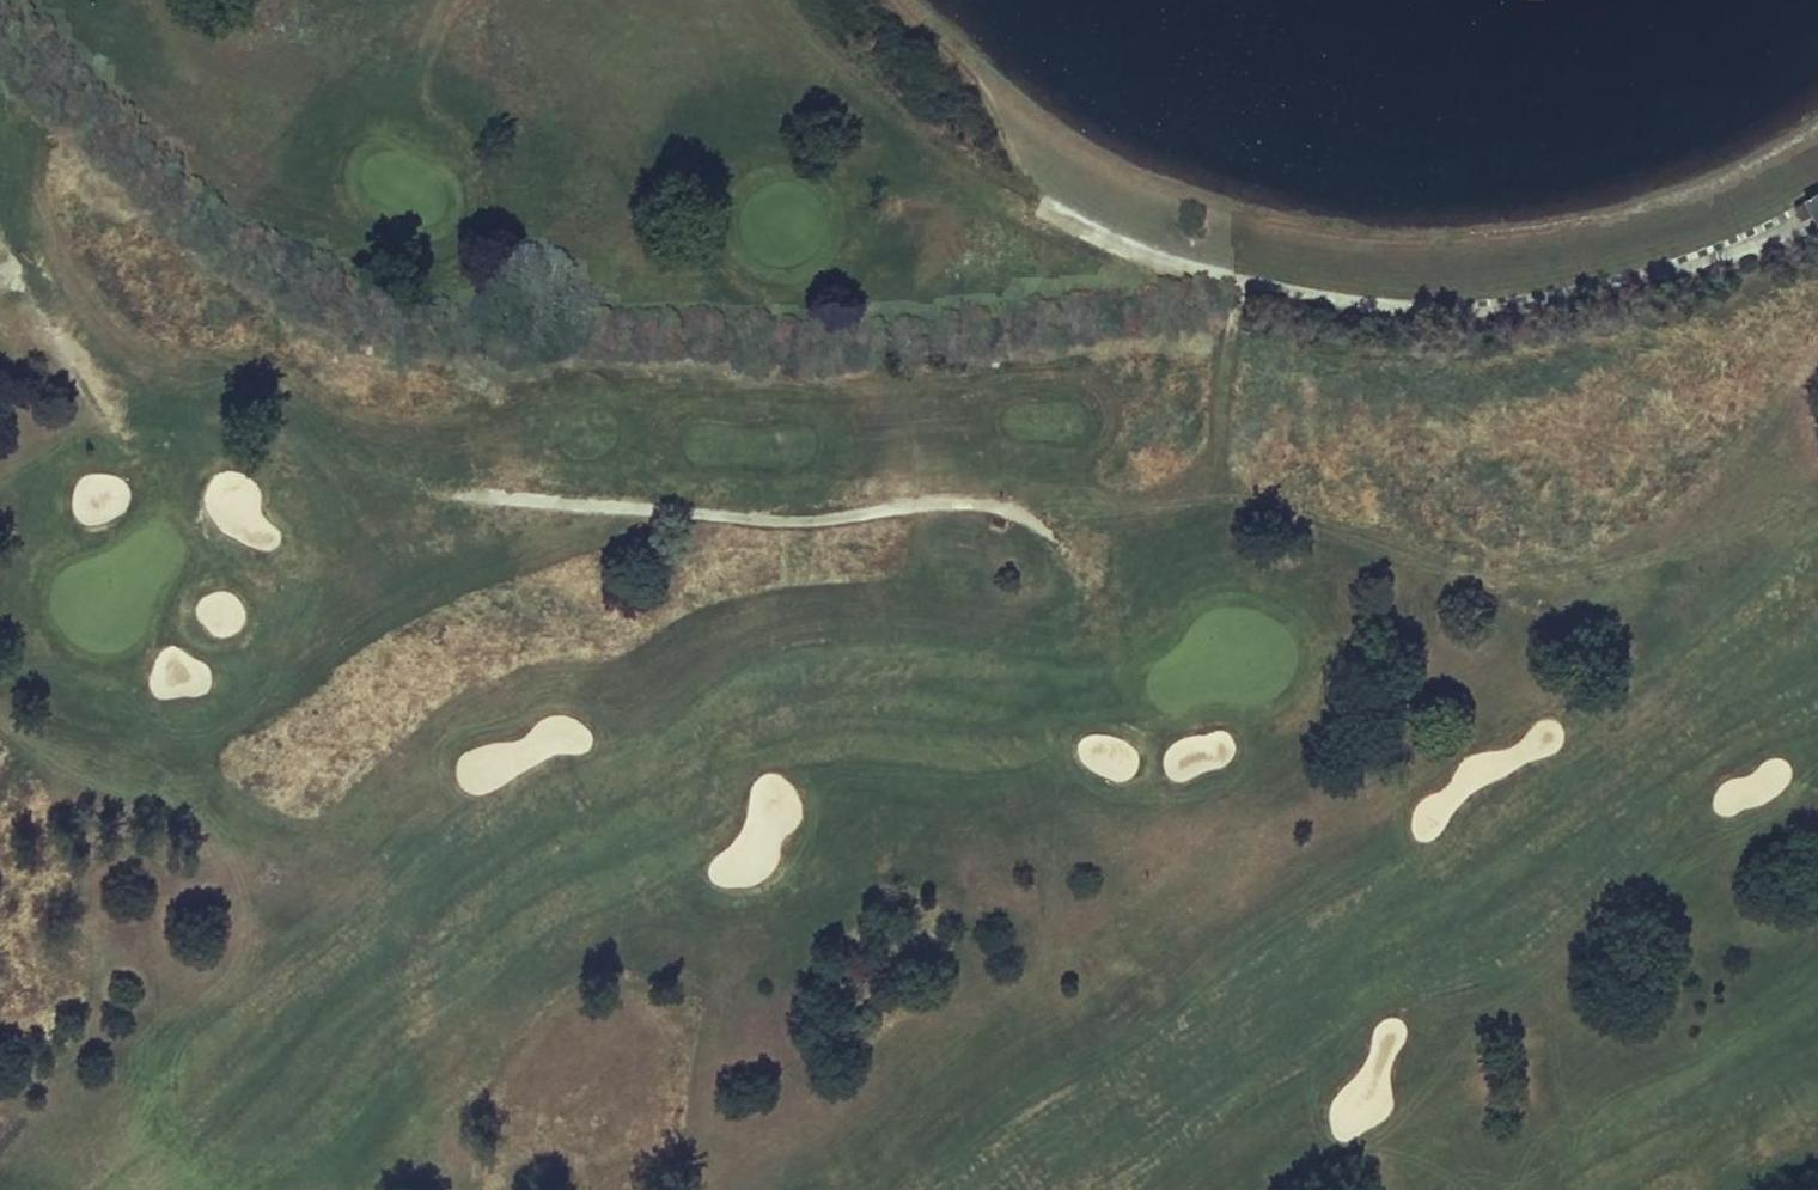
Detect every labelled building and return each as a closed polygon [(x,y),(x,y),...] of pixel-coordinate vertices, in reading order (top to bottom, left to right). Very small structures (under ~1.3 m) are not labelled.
[(1808,201),(1817,220),(1817,194),(1808,201)]
